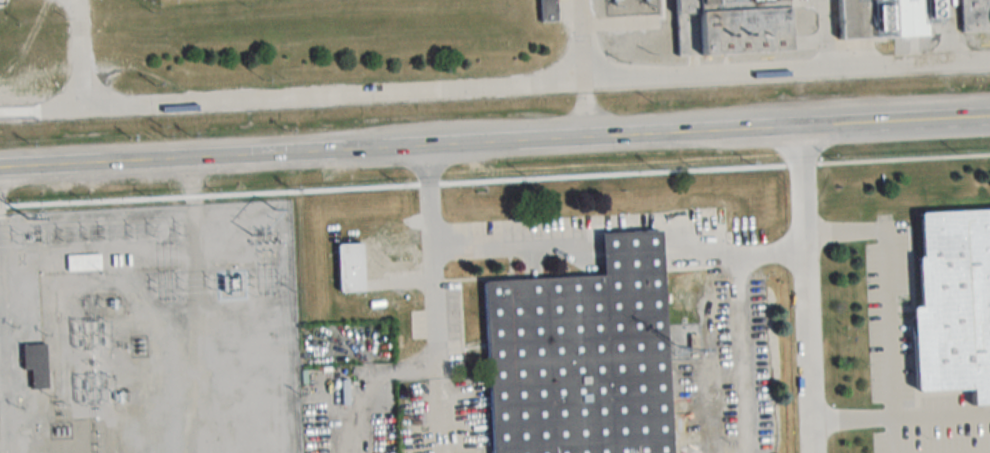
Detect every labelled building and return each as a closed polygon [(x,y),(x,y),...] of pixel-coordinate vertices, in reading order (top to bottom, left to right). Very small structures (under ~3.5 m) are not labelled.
[(556,0),(540,0),(540,23),(556,23),(556,0)] [(667,61),(790,55),(788,0),(665,0),(667,61)] [(840,42),(896,39),(894,0),(838,0),(840,42)] [(960,33),(989,32),(989,0),(960,0),(960,33)] [(920,211),(923,307),(915,307),(917,391),(975,389),(975,404),(989,404),(989,208),(920,211)] [(664,230),(602,232),(603,276),(485,280),(491,452),(671,452),(664,230)] [(378,276),(377,243),(337,244),(338,293),(364,292),(364,277),(378,276)] [(101,271),(101,254),(66,254),(66,271),(101,271)] [(44,342),(46,386),(31,387),(30,367),(22,367),(21,343),(44,342)]
